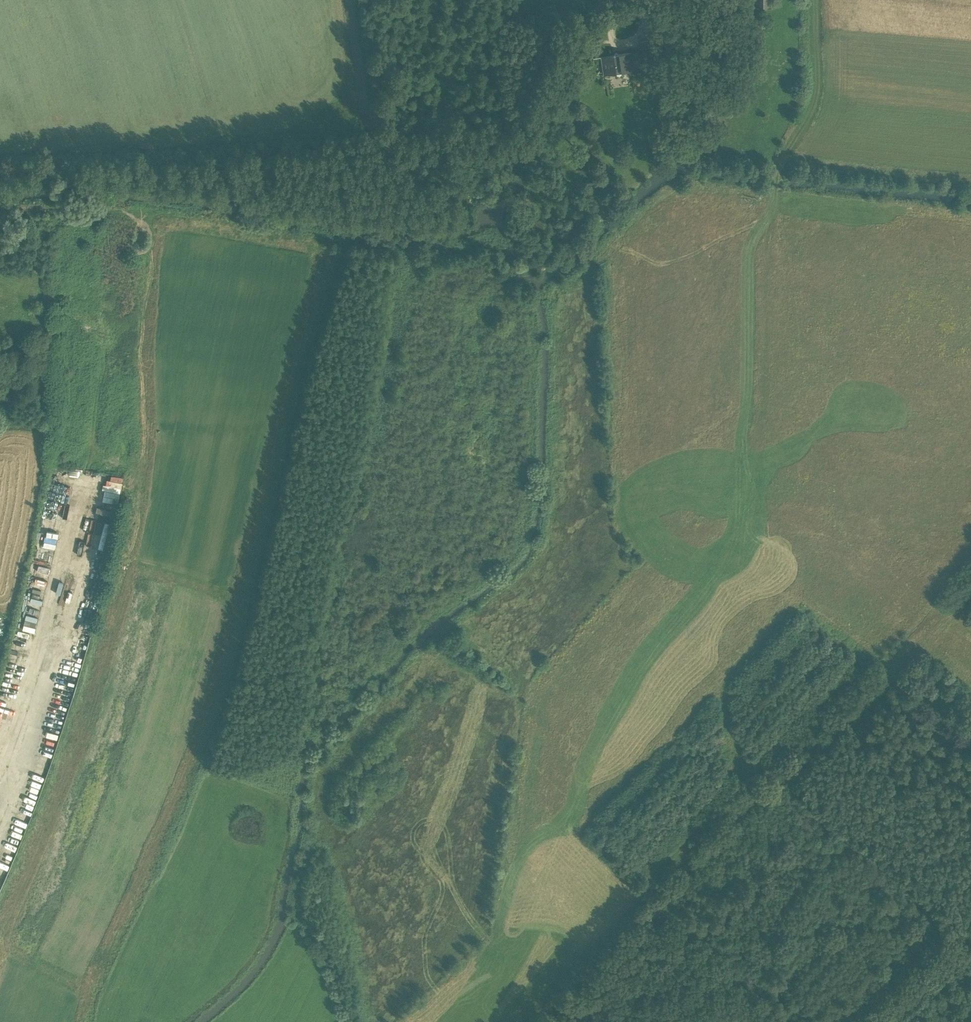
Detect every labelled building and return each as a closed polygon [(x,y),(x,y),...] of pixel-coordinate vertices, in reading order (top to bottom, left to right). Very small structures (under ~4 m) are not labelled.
[(619,75),(622,72),(632,70),(629,52),(603,56),(606,74),(616,73),(619,75)]
